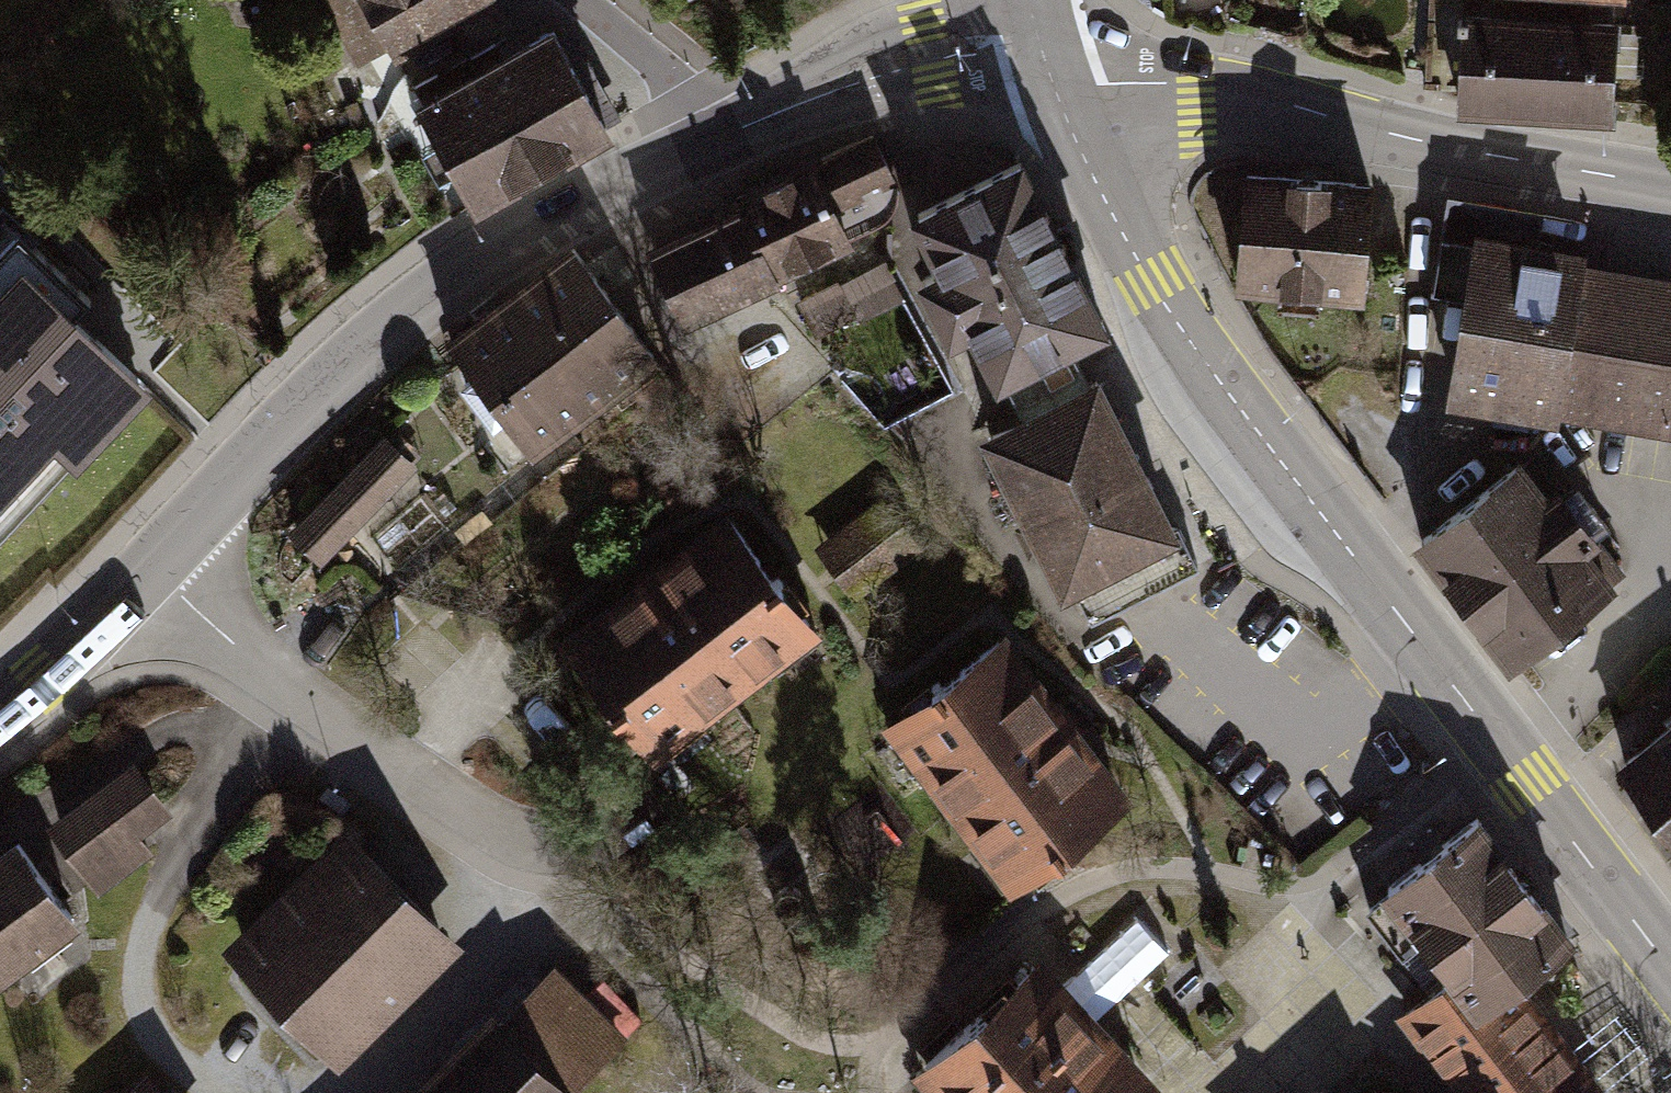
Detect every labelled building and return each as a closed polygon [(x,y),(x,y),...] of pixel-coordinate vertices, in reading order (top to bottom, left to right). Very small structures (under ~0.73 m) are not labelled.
[(362,59),(465,0),(328,0),(362,59)] [(1459,106),(1615,112),(1619,19),(1463,12),(1459,106)] [(491,67),(543,158),(607,123),(556,31),(491,67)] [(429,101),(481,193),(543,158),(491,67),(429,101)] [(899,191),(872,135),(738,198),(744,212),(772,271),(857,230),(887,216),(896,204),(899,191)] [(1102,322),(1021,165),(919,217),(946,270),(925,281),(951,332),(972,321),(999,374),(1102,322)] [(1364,187),(1246,177),(1237,287),(1355,297),(1364,187)] [(1587,268),(1590,250),(1538,241),(1543,216),(1447,199),(1429,302),(1458,307),(1440,412),(1554,432),(1556,422),(1670,442),(1670,282),(1587,268)] [(772,271),(744,212),(700,232),(728,291),(772,271)] [(8,232),(0,240),(0,544),(65,471),(74,479),(150,394),(72,324),(90,305),(8,232)] [(728,291),(700,232),(657,252),(685,311),(728,291)] [(531,446),(648,358),(571,255),(453,343),(531,446)] [(838,276),(795,300),(817,340),(853,320),(856,326),(907,298),(884,258),(842,282),(838,276)] [(1097,380),(989,434),(1063,582),(1070,578),(1090,619),(1198,565),(1177,523),(1170,527),(1097,380)] [(382,448),(290,542),(319,570),(411,476),(382,448)] [(1422,546),(1516,669),(1631,582),(1538,459),(1422,546)] [(892,487),(819,544),(857,593),(930,536),(892,487)] [(721,503),(557,624),(653,752),(816,632),(721,503)] [(1010,623),(890,709),(1005,869),(1126,783),(1010,623)] [(1611,760),(1670,840),(1670,715),(1611,760)] [(163,810),(132,767),(52,825),(96,885),(142,852),(129,834),(163,810)] [(1478,1004),(1513,974),(1571,923),(1469,807),(1376,888),(1443,965),(1478,1004)] [(348,836),(229,953),(326,1053),(446,936),(348,836)] [(70,918),(14,843),(0,854),(0,971),(70,918)] [(1041,951),(910,1065),(935,1092),(1129,1092),(1150,1075),(1041,951)] [(1472,1092),(1607,1092),(1613,1088),(1513,974),(1478,1004),(1443,965),(1396,1006),(1457,1076),(1472,1092)] [(547,967),(419,1092),(563,1092),(618,1039),(547,967)] [(1457,1076),(1438,1092),(1472,1092),(1457,1076)] [(136,1092),(154,1092),(145,1084),(136,1092)]
